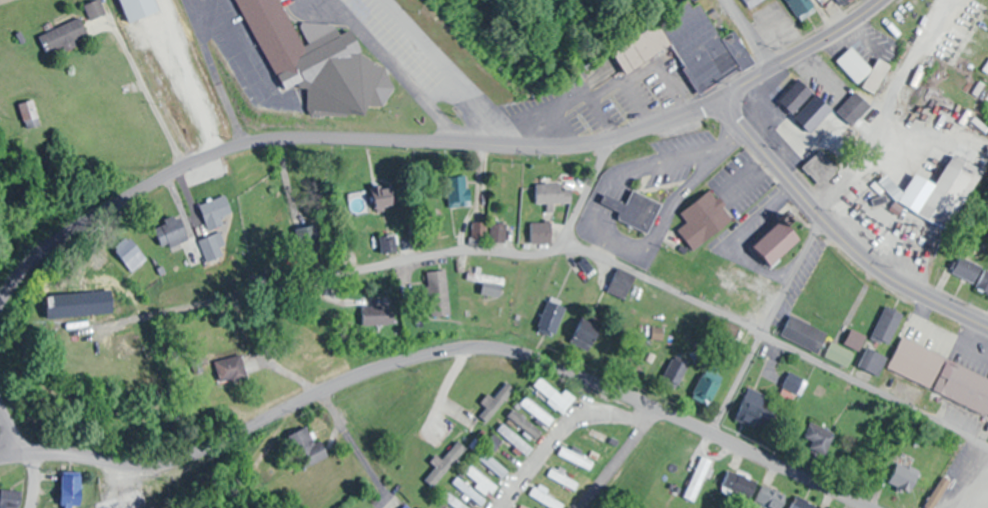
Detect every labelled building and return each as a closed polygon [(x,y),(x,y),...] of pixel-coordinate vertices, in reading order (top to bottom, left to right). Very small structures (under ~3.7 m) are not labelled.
[(109,13),(104,0),(101,0),(88,5),(94,19),(109,13)] [(282,73),(241,0),(284,0),(300,29),(305,22),(335,23),(339,28),(343,33),(353,28),(365,49),(362,52),(386,67),(396,87),(384,106),(372,105),(368,113),(311,114),(309,109),(311,87),(309,85),(305,87),(301,82),(290,87),(282,73)] [(757,63),(738,29),(721,38),(700,0),(688,0),(610,43),(626,73),(673,47),(699,95),(757,63)] [(799,19),(819,9),(815,0),(789,0),(799,19)] [(845,8),(853,3),(851,0),(840,0),(845,8)] [(81,44),(79,39),(92,35),(85,18),(43,33),(51,55),(81,44)] [(896,70),(885,57),(874,67),(854,46),(839,61),(860,85),(863,82),(872,92),(896,70)] [(780,101),(794,115),(816,92),(802,78),(780,101)] [(854,125),(873,105),(859,91),(839,111),(854,125)] [(28,128),(43,123),(35,98),(20,103),(28,128)] [(804,167),(823,186),(841,168),(823,149),(804,167)] [(949,230),(979,169),(949,154),(919,215),(949,230)] [(881,180),(900,206),(912,198),(892,171),(881,180)] [(469,174),(447,176),(450,206),(472,203),(469,174)] [(551,203),(573,202),(573,184),(537,184),(537,204),(551,204),(551,203)] [(663,204),(649,233),(619,218),(622,211),(602,201),(605,193),(627,204),(634,189),(663,204)] [(693,250),(735,219),(714,189),(682,212),(689,222),(679,230),(693,250)] [(210,230),(220,227),(217,218),(233,212),(226,195),(200,205),(210,230)] [(156,224),(166,249),(191,239),(181,214),(156,224)] [(773,267),(806,236),(786,215),(753,247),(773,267)] [(483,238),(483,222),(474,222),(474,238),(483,238)] [(532,243),(553,243),(553,222),(532,222),(532,243)] [(507,242),(508,223),(492,223),(492,242),(507,242)] [(114,248),(135,272),(150,259),(129,236),(114,248)] [(202,240),(208,258),(218,255),(213,241),(212,242),(210,237),(202,240)] [(391,237),(382,237),(384,252),(392,251),(391,237)] [(987,291),(987,269),(960,257),(952,275),(987,291)] [(434,316),(453,314),(448,269),(429,271),(434,316)] [(469,280),(485,282),(484,294),(504,297),(507,277),(470,272),(469,280)] [(635,283),(617,275),(609,293),(627,301),(635,283)] [(114,313),(113,291),(48,294),(49,315),(114,313)] [(539,330),(556,337),(569,304),(551,297),(539,330)] [(393,305),(366,305),(366,325),(393,325),(393,305)] [(906,314),(890,306),(874,337),(891,346),(906,314)] [(787,334),(818,354),(829,336),(798,316),(787,334)] [(575,344),(595,350),(603,325),(583,319),(575,344)] [(868,336),(854,330),(847,344),(861,351),(868,336)] [(908,334),(987,373),(987,413),(894,365),(908,334)] [(711,404),(731,375),(714,363),(694,393),(711,404)] [(785,388),(800,395),(807,379),(792,372),(785,388)] [(563,396),(544,377),(535,387),(565,415),(579,400),(569,390),(563,396)] [(765,405),(770,396),(752,387),(737,417),(768,433),(778,413),(765,405)] [(557,420),(529,400),(525,407),(552,426),(557,420)] [(837,440),(816,422),(801,439),(822,458),(837,440)] [(315,442),(308,426),(288,435),(303,469),(329,458),(321,440),(315,442)] [(618,441),(597,431),(592,441),(613,452),(618,441)] [(509,438),(529,456),(534,450),(514,432),(509,438)] [(597,462),(565,447),(561,455),(593,470),(597,462)] [(511,472),(485,450),(479,457),(505,479),(511,472)] [(684,498),(696,503),(714,460),(702,455),(684,498)] [(551,477),(579,489),(583,482),(555,469),(551,477)] [(912,495),(919,482),(895,470),(888,483),(912,495)] [(722,485),(752,500),(759,487),(729,472),(722,485)] [(82,507),(82,475),(62,475),(62,507),(82,507)] [(952,481),(943,476),(926,507),(939,507),(952,481)] [(789,497),(766,483),(756,498),(771,507),(782,507),(789,497)] [(554,507),(566,507),(568,505),(537,486),(532,494),(554,507)] [(2,490),(2,507),(21,507),(21,490),(2,490)] [(448,491),(443,498),(457,507),(471,507),(448,491)] [(799,496),(793,507),(823,507),(799,496)]
